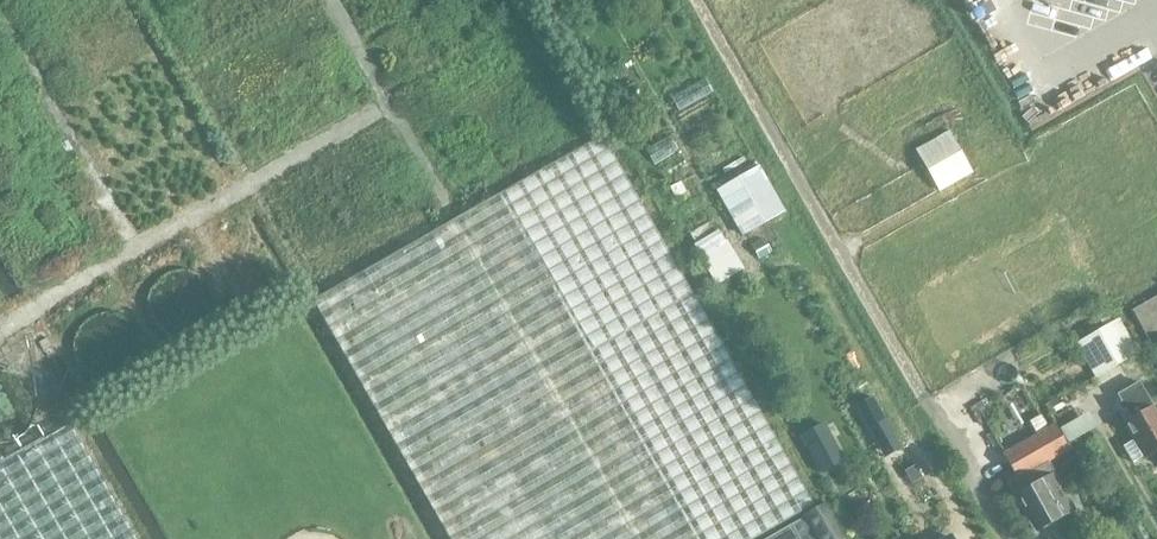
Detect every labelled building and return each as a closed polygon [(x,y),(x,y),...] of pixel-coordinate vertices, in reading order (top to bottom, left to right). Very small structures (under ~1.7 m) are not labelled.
[(939,191),(970,172),(947,131),(916,150),(939,191)] [(654,228),(601,136),(311,299),(448,538),(752,538),(813,504),(654,228)] [(741,236),(754,228),(784,211),(759,166),(715,190),(741,236)] [(695,242),(719,282),(746,266),(722,226),(695,242)] [(1095,377),(1136,353),(1116,319),(1075,344),(1095,377)] [(1144,457),(1156,449),(1156,415),(1138,382),(1117,394),(1131,419),(1124,423),(1133,439),(1123,446),(1132,462),(1143,456),(1144,457)] [(1067,438),(1098,427),(1092,412),(1062,423),(1067,438)] [(1008,484),(1035,531),(1062,516),(1055,503),(1073,492),(1054,458),(1066,450),(1052,424),(1002,452),(1017,478),(1008,484)] [(68,425),(0,463),(0,538),(133,538),(68,425)] [(818,425),(804,430),(819,472),(833,467),(818,425)] [(911,495),(918,492),(932,483),(919,461),(898,472),(911,495)] [(817,538),(846,538),(826,504),(804,517),(817,538)]
